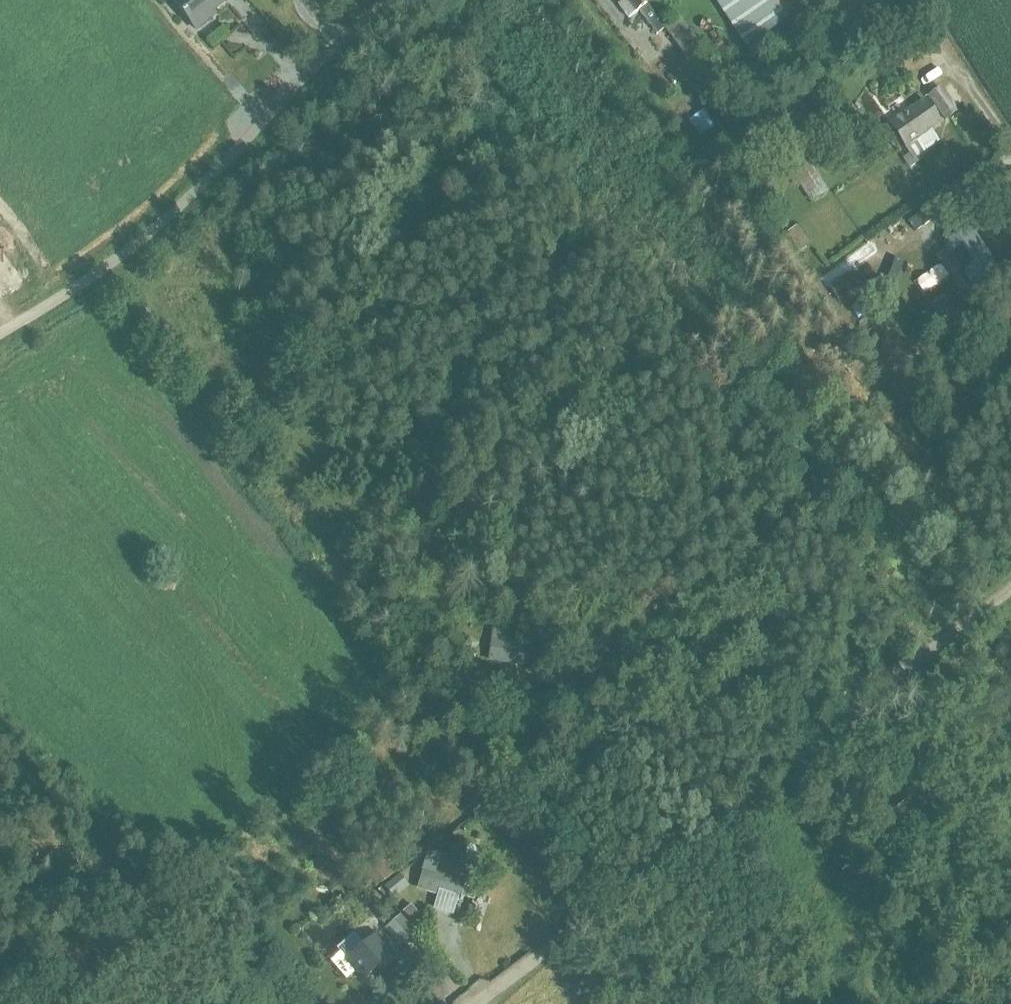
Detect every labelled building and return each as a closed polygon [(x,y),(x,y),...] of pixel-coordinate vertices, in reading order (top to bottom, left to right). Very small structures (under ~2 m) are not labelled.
[(225,0),(174,0),(172,1),(195,29),(209,18),(207,15),(225,0)] [(665,29),(643,0),(617,0),(620,4),(618,5),(628,19),(639,10),(657,35),(665,29)] [(714,1),(745,48),(804,10),(798,0),(716,0),(714,1)] [(665,29),(690,63),(705,52),(679,18),(665,29)] [(248,24),(230,32),(238,48),(256,40),(248,24)] [(956,112),(940,89),(929,97),(945,120),(956,112)] [(909,155),(903,158),(909,168),(918,163),(915,158),(939,142),(931,130),(940,124),(924,101),(889,125),(909,155)] [(706,104),(690,118),(708,138),(724,124),(706,104)] [(788,167),(811,203),(828,192),(805,156),(788,167)] [(789,234),(779,241),(789,255),(799,248),(801,250),(810,243),(797,225),(788,233),(789,234)] [(970,231),(948,245),(981,293),(996,284),(988,272),(995,267),(970,231)] [(918,286),(926,297),(947,283),(939,272),(918,286)] [(849,275),(829,289),(836,299),(856,284),(849,275)] [(850,305),(860,326),(883,315),(872,294),(850,305)] [(512,630),(492,628),(491,641),(488,662),(532,667),(535,643),(511,640),(512,630)] [(428,851),(416,890),(438,897),(434,911),(453,916),(457,903),(459,903),(466,880),(449,875),(454,859),(428,851)] [(401,876),(385,887),(392,898),(409,887),(401,876)] [(382,903),(373,893),(362,903),(371,913),(382,903)] [(395,921),(383,906),(374,912),(386,928),(395,921)] [(414,939),(398,920),(385,929),(401,948),(414,939)] [(364,946),(354,934),(336,949),(363,981),(392,956),(375,936),(364,946)] [(340,954),(330,963),(346,982),(356,973),(340,954)]
